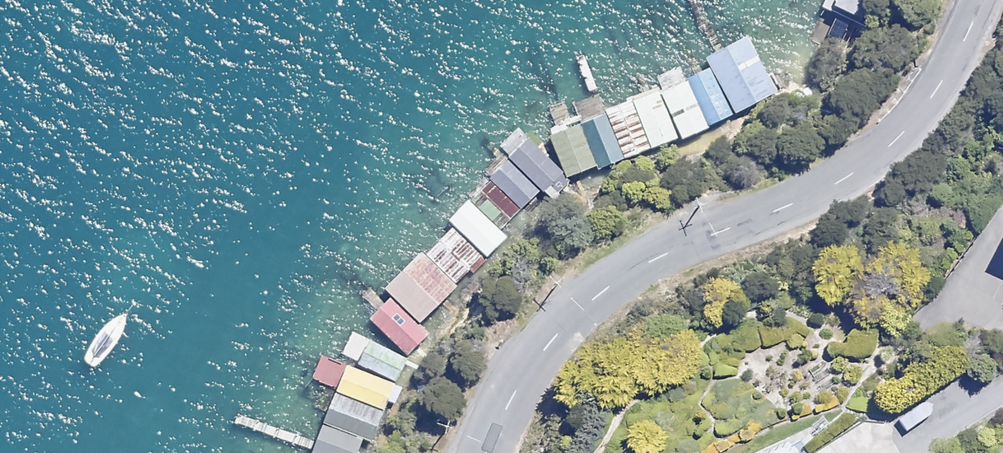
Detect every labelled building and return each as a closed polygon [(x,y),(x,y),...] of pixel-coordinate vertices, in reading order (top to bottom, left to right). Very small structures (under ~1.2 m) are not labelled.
[(833,5),(868,21),(877,0),(836,0),(833,5)] [(777,91),(749,38),(709,59),(713,68),(661,95),(684,139),(777,91)] [(677,139),(659,92),(608,111),(626,158),(677,139)] [(608,121),(598,95),(575,104),(584,125),(552,138),(568,178),(622,156),(608,121)] [(510,160),(540,191),(560,172),(530,141),(510,160)] [(540,191),(510,160),(491,179),(521,210),(540,191)] [(488,187),(367,323),(412,362),(439,331),(428,322),(507,234),(503,230),(517,213),(488,187)] [(408,359),(369,340),(359,362),(397,380),(408,359)] [(398,388),(347,367),(337,390),(388,412),(398,388)] [(383,415),(337,394),(326,420),(372,440),(383,415)] [(326,426),(315,452),(357,452),(362,440),(326,426)]
